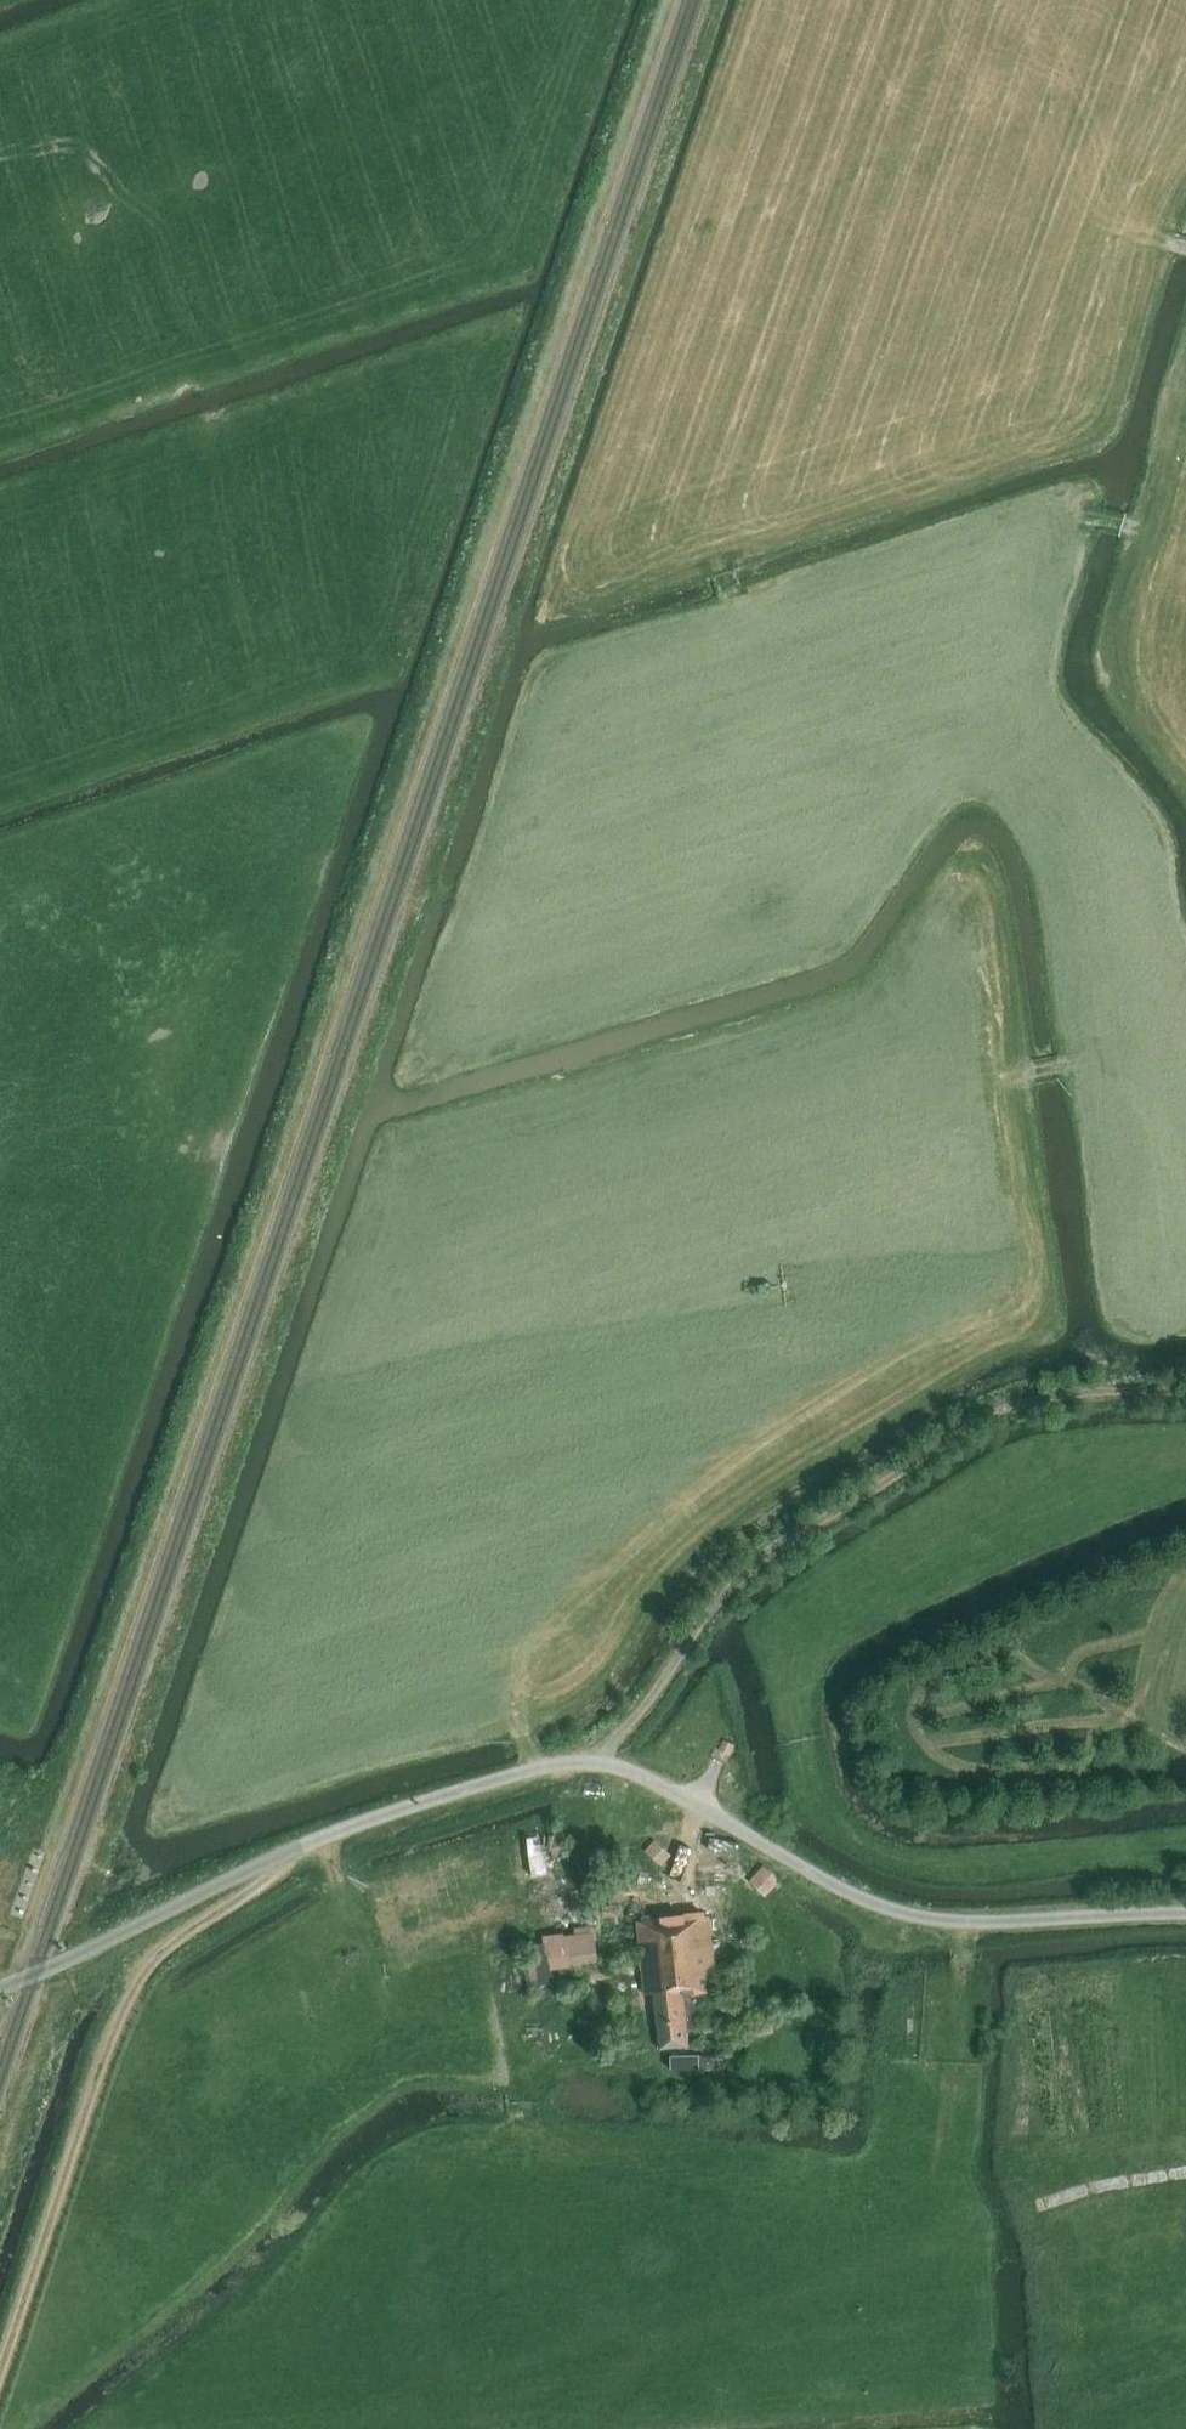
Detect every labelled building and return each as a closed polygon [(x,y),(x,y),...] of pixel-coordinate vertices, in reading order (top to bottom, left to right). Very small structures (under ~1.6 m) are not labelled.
[(537,1882),(552,1879),(546,1841),(530,1843),(537,1882)] [(768,1868),(753,1884),(768,1899),(784,1883),(768,1868)] [(642,1923),(648,2001),(667,2000),(671,2052),(692,2051),(691,2034),(707,2033),(704,2000),(722,1999),(716,1918),(642,1923)] [(539,1984),(553,1980),(551,1969),(544,1943),(530,1946),(532,1956),(522,1958),(532,1997),(541,1994),(539,1984)] [(565,2019),(563,2000),(532,2004),(534,2024),(565,2019)]
